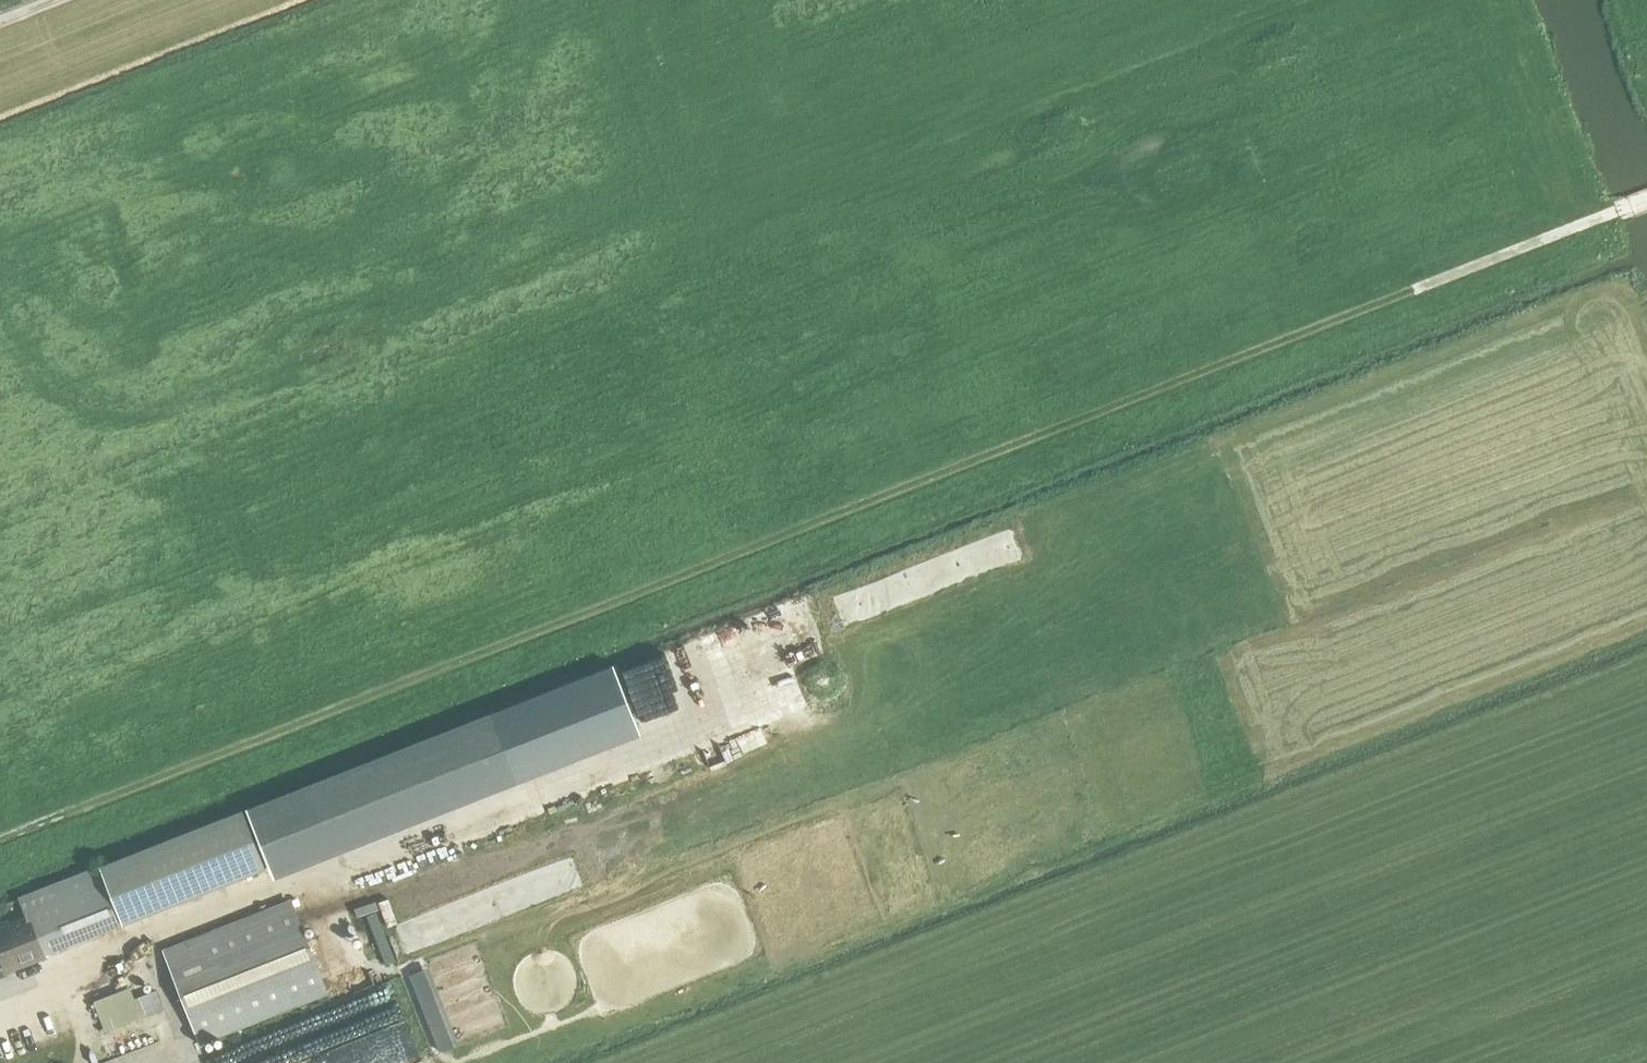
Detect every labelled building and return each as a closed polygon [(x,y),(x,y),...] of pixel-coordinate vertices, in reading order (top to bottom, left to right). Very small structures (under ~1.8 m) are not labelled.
[(500,725),(246,806),(267,859),(519,782),(500,725)] [(123,926),(200,895),(266,869),(242,809),(100,866),(123,926)] [(98,867),(18,898),(25,917),(10,923),(9,920),(0,924),(0,960),(4,970),(120,925),(98,867)] [(386,922),(397,918),(390,894),(364,902),(382,962),(396,957),(386,922)] [(198,1045),(329,994),(291,899),(161,950),(198,1045)] [(391,931),(398,955),(411,951),(404,928),(391,931)] [(440,958),(411,969),(442,1047),(471,1035),(440,958)] [(157,986),(137,994),(132,982),(95,998),(108,1029),(165,1006),(157,986)]
